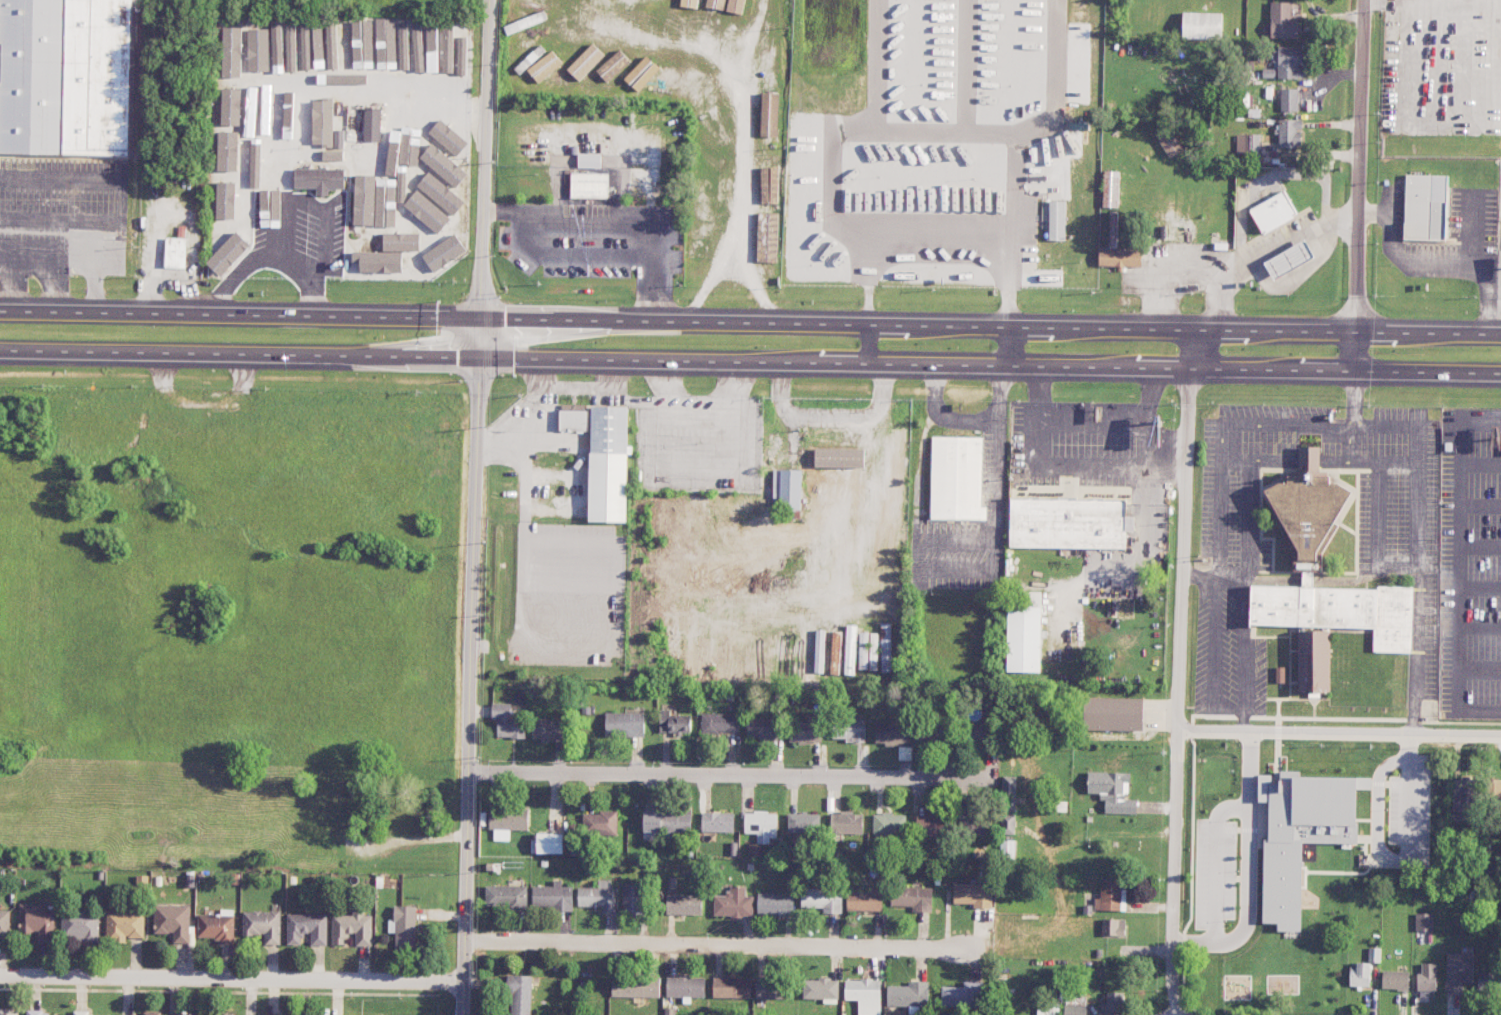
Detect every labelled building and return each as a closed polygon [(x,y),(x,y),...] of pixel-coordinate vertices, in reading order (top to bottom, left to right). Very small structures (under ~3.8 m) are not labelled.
[(128,155),(132,0),(0,0),(0,153),(128,155)] [(698,8),(699,0),(681,0),(681,6),(698,8)] [(745,0),(729,0),(726,11),(742,14),(745,0)] [(1270,37),(1298,38),(1299,17),(1291,17),(1291,2),(1271,2),(1270,37)] [(1182,38),(1221,39),(1222,13),(1183,12),(1182,38)] [(281,76),(280,22),(268,23),(268,27),(239,28),(240,77),(281,76)] [(310,70),(309,24),(295,24),(295,22),(283,23),(284,71),(297,71),(310,70)] [(407,24),(384,24),(384,62),(406,62),(407,24)] [(313,25),(313,70),(324,69),(323,25),(313,25)] [(338,69),(337,25),(327,25),(328,69),(338,69)] [(423,25),(413,25),(412,71),(422,71),(423,25)] [(467,30),(456,30),(456,25),(441,25),(441,71),(457,71),(457,79),(468,79),(467,30)] [(567,70),(580,81),(605,54),(592,43),(567,70)] [(1275,54),(1274,68),(1278,68),(1277,78),(1303,79),(1303,46),(1278,46),(1278,54),(1275,54)] [(631,62),(621,50),(596,70),(606,82),(631,62)] [(527,68),(536,82),(563,66),(554,51),(527,68)] [(638,92),(660,68),(646,55),(624,79),(638,92)] [(241,125),(241,88),(222,88),(222,125),(241,125)] [(1281,111),(1298,111),(1297,88),(1280,89),(1281,111)] [(777,137),(778,93),(762,92),(760,136),(777,137)] [(343,147),(344,129),(333,129),(333,99),(313,99),(313,147),(343,147)] [(364,141),(380,142),(381,108),(364,108),(364,141)] [(246,147),(257,148),(268,148),(269,110),(247,109),(246,147)] [(432,134),(456,155),(469,140),(445,119),(432,134)] [(1301,119),(1278,120),(1279,148),(1301,148),(1301,119)] [(1182,151),(1168,126),(1155,133),(1169,158),(1182,151)] [(241,172),(242,134),(222,134),(222,171),(241,172)] [(420,157),(455,189),(468,175),(433,143),(420,157)] [(344,151),(323,151),(323,160),(343,161),(344,151)] [(601,168),(601,154),(578,154),(578,167),(601,168)] [(778,203),(778,184),(774,184),(773,174),(773,167),(760,167),(762,204),(778,203)] [(345,169),(295,168),(294,188),(318,188),(318,195),(329,195),(329,189),(345,189),(345,169)] [(1103,207),(1119,207),(1119,171),(1103,171),(1103,207)] [(454,219),(466,205),(431,173),(419,187),(454,219)] [(608,173),(571,173),(571,198),(608,198),(608,173)] [(402,219),(403,177),(393,176),(393,175),(355,174),(354,225),(391,226),(391,219),(402,219)] [(1406,174),(1404,238),(1445,240),(1447,201),(1448,176),(1432,175),(1406,174)] [(237,177),(216,178),(217,221),(237,221),(237,177)] [(1261,234),(1297,217),(1285,191),(1249,208),(1261,234)] [(456,220),(424,198),(412,215),(443,237),(456,220)] [(1066,240),(1065,201),(1043,201),(1044,240),(1066,240)] [(757,262),(777,263),(778,212),(758,212),(757,262)] [(255,244),(238,228),(208,260),(225,276),(255,244)] [(420,233),(384,232),(384,250),(420,251),(420,233)] [(467,253),(457,235),(422,253),(432,271),(467,253)] [(186,268),(186,238),(166,238),(166,268),(186,268)] [(1264,262),(1273,279),(1315,257),(1305,240),(1264,262)] [(1142,250),(1099,249),(1099,266),(1118,266),(1118,268),(1141,268),(1142,250)] [(360,272),(403,273),(403,253),(353,251),(353,262),(361,262),(360,272)] [(626,521),(589,521),(590,407),(626,408),(626,521)] [(559,431),(587,431),(587,410),(559,410),(559,431)] [(933,436),(930,518),(986,519),(987,506),(981,506),(983,437),(933,436)] [(1298,471),(1298,447),(1319,447),(1319,471),(1327,471),(1327,475),(1330,475),(1330,483),(1338,483),(1352,492),(1334,523),(1338,525),(1322,553),(1322,571),(1293,571),(1293,552),(1277,524),(1282,521),(1266,490),(1278,482),(1287,482),(1288,475),(1291,475),(1291,471),(1298,471)] [(814,449),(865,449),(865,467),(814,467),(814,449)] [(800,470),(798,510),(779,509),(781,470),(800,470)] [(1011,490),(1010,547),(1125,549),(1126,493),(1011,490)] [(1249,585),(1411,588),(1410,651),(1373,650),(1373,627),(1329,626),(1299,626),(1248,625),(1249,585)] [(1007,672),(1040,672),(1041,592),(1021,592),(1021,602),(1008,602),(1007,672)] [(891,623),(880,623),(881,672),(892,672),(891,623)] [(854,675),(856,625),(846,625),(844,674),(854,675)] [(1329,626),(1329,692),(1299,692),(1299,626),(1329,626)] [(839,674),(841,631),(832,631),(830,674),(839,674)] [(878,633),(869,633),(869,632),(859,632),(859,669),(868,670),(877,670),(878,633)] [(824,637),(805,636),(804,676),(823,677),(824,637)] [(1284,667),(1283,683),(1276,683),(1277,667),(1284,667)] [(1143,698),(1084,697),(1084,730),(1143,731),(1143,698)] [(497,737),(525,738),(526,718),(511,718),(511,703),(492,703),(491,719),(497,719),(497,737)] [(659,733),(690,734),(691,715),(669,714),(669,710),(660,710),(659,733)] [(605,736),(644,737),(644,713),(606,712),(605,736)] [(701,732),(737,732),(737,714),(701,713),(701,732)] [(821,742),(820,716),(808,717),(808,722),(789,723),(789,743),(821,742)] [(532,739),(562,740),(563,720),(533,718),(532,739)] [(747,736),(760,736),(760,741),(778,741),(779,718),(747,718),(747,736)] [(832,738),(845,738),(845,742),(865,743),(865,719),(833,718),(832,738)] [(907,745),(908,723),(876,722),(875,744),(907,745)] [(911,760),(911,745),(898,745),(899,760),(911,760)] [(1301,843),(1356,843),(1356,777),(1300,776),(1300,771),(1280,771),(1280,784),(1271,783),(1271,775),(1259,775),(1258,802),(1269,802),(1269,840),(1263,840),(1262,923),(1277,923),(1277,931),(1301,931),(1301,843)] [(1136,814),(1137,800),(1128,799),(1128,772),(1088,772),(1088,793),(1103,793),(1103,813),(1136,814)] [(1016,808),(1016,776),(1003,776),(1002,808),(1016,808)] [(1452,820),(1475,820),(1477,780),(1453,779),(1452,820)] [(528,830),(528,809),(489,808),(489,829),(494,830),(494,840),(509,840),(509,830),(528,830)] [(643,832),(691,832),(691,811),(643,811),(643,832)] [(617,812),(583,812),(583,835),(617,835),(617,812)] [(701,831),(734,833),(734,813),(702,812),(701,831)] [(744,812),(744,833),(757,833),(757,844),(770,844),(770,838),(777,838),(777,812),(744,812)] [(831,812),(831,833),(863,833),(863,812),(831,812)] [(820,814),(788,813),(787,833),(820,833),(820,814)] [(873,834),(905,835),(906,814),(873,813),(873,834)] [(917,815),(917,836),(947,835),(946,814),(917,815)] [(1015,814),(1002,814),(1003,834),(1015,834),(1015,814)] [(960,816),(961,836),(986,835),(985,815),(960,816)] [(563,852),(563,833),(537,833),(538,853),(563,852)] [(1015,840),(1002,840),(1001,857),(1014,858),(1015,840)] [(1125,910),(1126,888),(1121,888),(1121,879),(1101,878),(1100,898),(1095,898),(1094,910),(1125,910)] [(577,906),(603,907),(603,911),(612,911),(613,880),(598,879),(598,888),(578,887),(577,906)] [(532,886),(533,906),(554,906),(554,911),(573,911),(572,886),(562,886),(562,881),(554,881),(554,886),(532,886)] [(953,905),(992,906),(993,884),(954,883),(953,905)] [(643,884),(623,884),(623,915),(642,915),(643,884)] [(485,908),(527,909),(527,886),(486,886),(485,908)] [(753,896),(746,895),(746,886),(728,886),(728,896),(714,895),(713,916),(753,917),(753,896)] [(891,906),(913,906),(912,912),(932,912),(933,888),(892,887),(891,906)] [(801,908),(823,908),(823,913),(842,913),(842,888),(801,888),(801,908)] [(847,910),(882,911),(882,892),(847,891),(847,910)] [(758,915),(793,914),(793,893),(757,894),(758,915)] [(666,914),(702,914),(702,896),(667,895),(666,914)] [(20,933),(39,932),(39,942),(55,942),(55,904),(19,904),(20,933)] [(190,943),(190,906),(154,905),(154,933),(173,934),(173,943),(190,943)] [(396,949),(415,950),(416,906),(394,906),(394,920),(388,920),(388,933),(396,933),(396,949)] [(332,944),(348,945),(348,934),(356,934),(356,946),(372,946),(372,915),(364,915),(364,910),(353,910),(353,915),(333,914),(332,944)] [(10,935),(10,911),(0,911),(0,935),(10,935)] [(281,911),(243,912),(243,935),(265,935),(265,944),(281,944),(281,911)] [(144,938),(145,913),(107,912),(106,941),(127,942),(127,938),(144,938)] [(100,914),(62,913),(61,941),(99,942),(100,914)] [(1434,913),(1415,913),(1415,931),(1433,931),(1434,913)] [(288,914),(288,945),(302,945),(302,934),(311,934),(311,945),(327,945),(327,914),(288,914)] [(198,940),(234,941),(235,915),(198,915),(198,940)] [(1102,935),(1125,936),(1125,919),(1102,919),(1102,935)] [(1369,962),(1380,962),(1380,948),(1369,948),(1369,962)] [(1462,993),(1463,982),(1473,982),(1474,953),(1446,952),(1445,992),(1462,993)] [(1436,963),(1421,963),(1421,973),(1416,973),(1416,990),(1436,990),(1436,963)] [(1370,964),(1350,964),(1349,986),(1369,986),(1370,964)] [(1408,990),(1409,972),(1382,971),(1382,989),(1408,990)] [(1500,993),(1500,972),(1478,971),(1477,992),(1500,993)] [(532,976),(509,975),(509,1014),(531,1014),(532,976)] [(705,998),(705,976),(667,975),(666,997),(705,998)] [(612,976),(612,996),(660,997),(660,977),(612,976)] [(751,978),(713,977),(713,997),(751,998),(751,978)] [(755,998),(786,999),(787,980),(756,979),(755,998)] [(803,998),(823,999),(823,1003),(838,1003),(838,979),(803,979),(803,998)] [(845,979),(845,999),(858,1000),(858,1006),(880,1006),(881,980),(845,979)] [(928,1006),(929,981),(908,981),(908,986),(888,985),(887,1005),(928,1006)] [(941,1006),(983,1007),(983,982),(964,981),(964,986),(942,986),(941,1006)] [(1125,993),(1106,992),(1106,1004),(1101,1003),(1101,1012),(1124,1012),(1125,993)] [(1059,1005),(1037,1004),(1037,1014),(1059,1014),(1059,1005)] [(1065,1005),(1064,1014),(1086,1014),(1087,1006),(1065,1005)]
